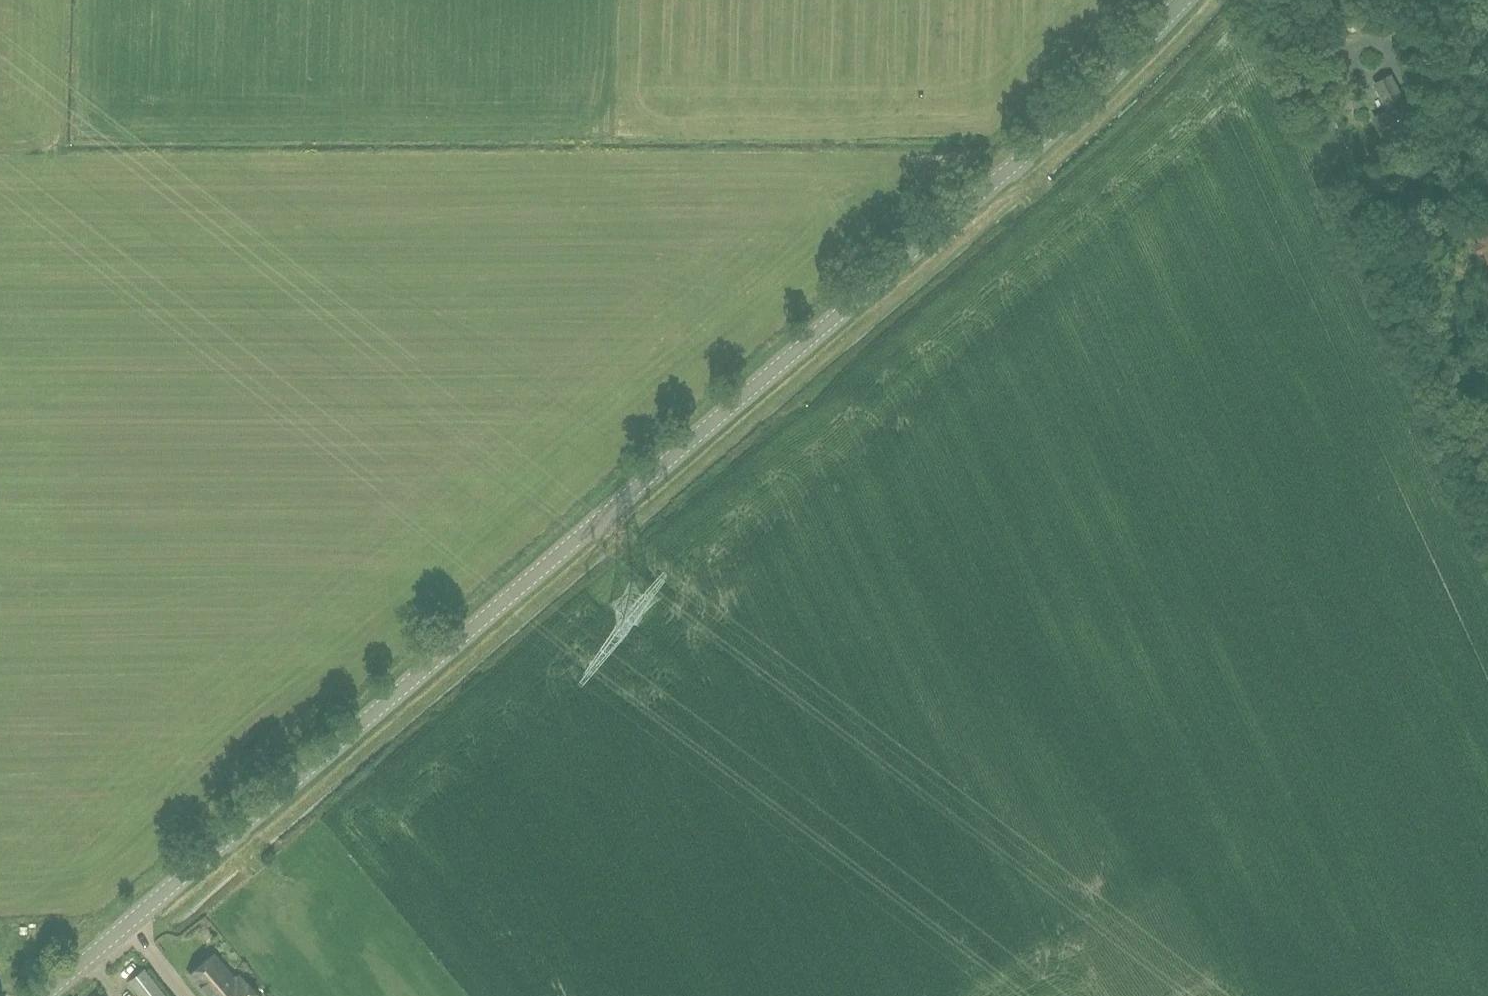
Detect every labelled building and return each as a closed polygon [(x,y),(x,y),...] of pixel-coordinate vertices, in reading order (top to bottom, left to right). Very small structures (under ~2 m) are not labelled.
[(1364,68),(1353,76),(1365,92),(1376,84),(1364,68)] [(1415,120),(1416,120),(1427,114),(1417,94),(1406,100),(1392,74),(1376,82),(1392,113),(1382,119),(1390,134),(1403,127),(1405,130),(1410,131),(1416,128),(1417,124),(1415,120)] [(1480,236),(1487,253),(1487,232),(1480,236)] [(232,981),(210,954),(188,972),(207,995),(254,995),(238,977),(232,981)] [(129,981),(140,995),(166,995),(145,969),(129,981)]
